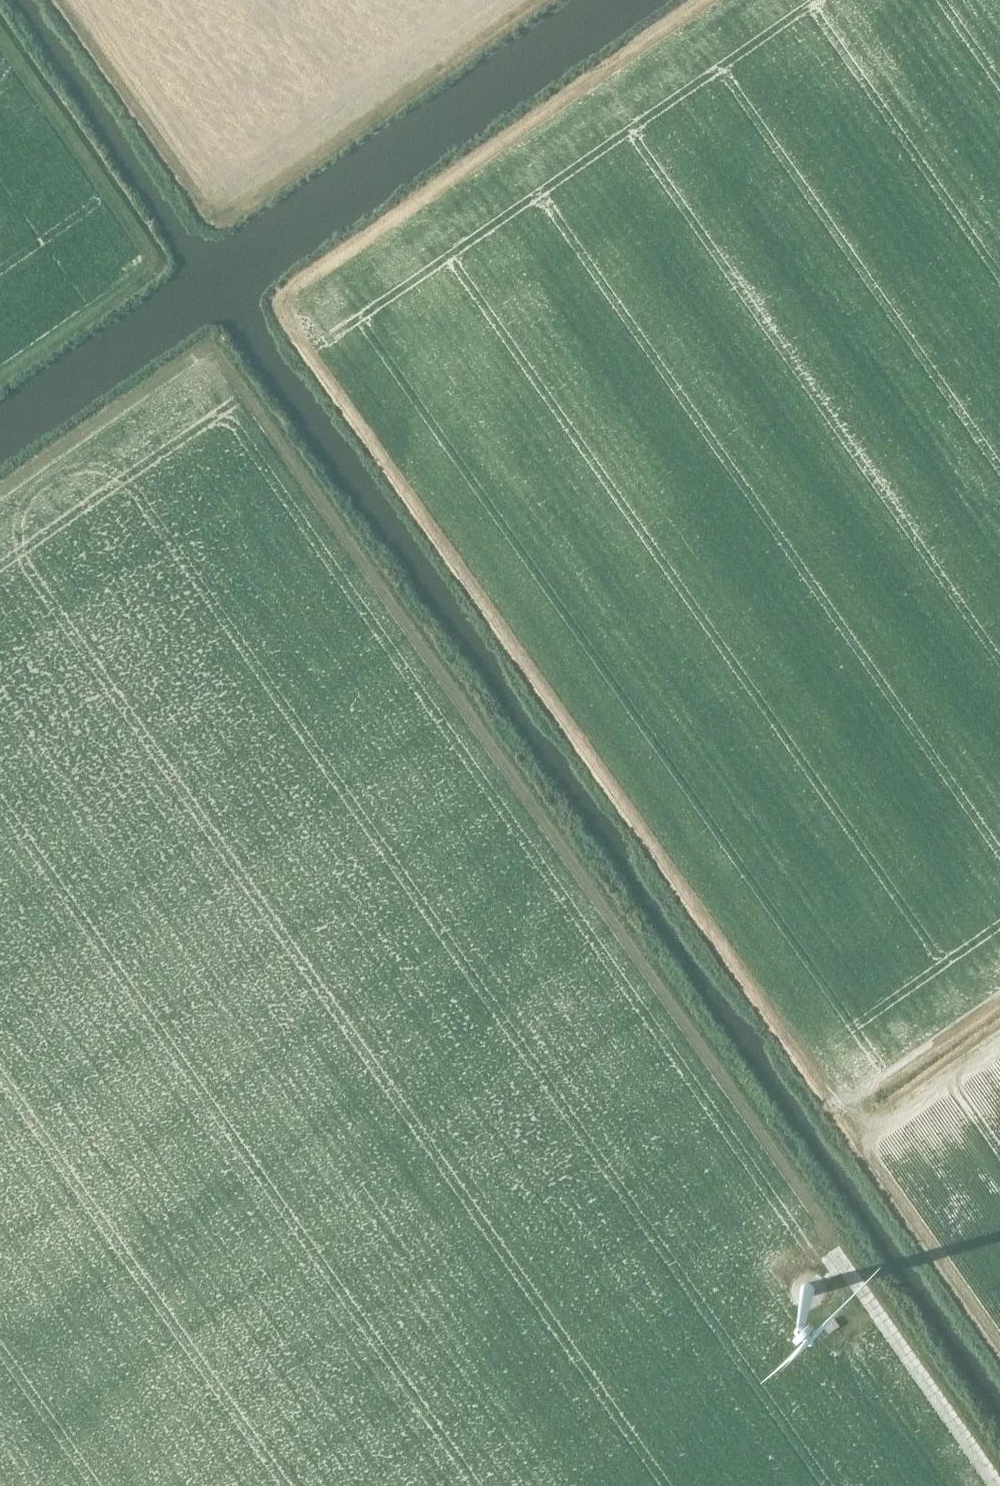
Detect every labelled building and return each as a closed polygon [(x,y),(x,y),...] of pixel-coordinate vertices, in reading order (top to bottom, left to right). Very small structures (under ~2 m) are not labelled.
[(800,1289),(800,1290),(800,1291),(800,1292),(801,1293),(801,1294),(802,1295),(803,1296),(804,1296),(805,1297),(806,1297),(807,1297),(808,1297),(809,1297),(810,1297),(810,1296),(811,1296),(812,1295),(813,1295),(813,1294),(814,1293),(814,1292),(814,1291),(814,1290),(814,1289),(814,1288),(814,1287),(813,1286),(813,1285),(812,1285),(812,1284),(811,1284),(810,1283),(809,1283),(808,1283),(807,1283),(806,1283),(805,1283),(804,1283),(804,1284),(803,1284),(802,1284),(802,1285),(801,1286),(801,1287),(800,1287),(800,1288),(800,1289)]
